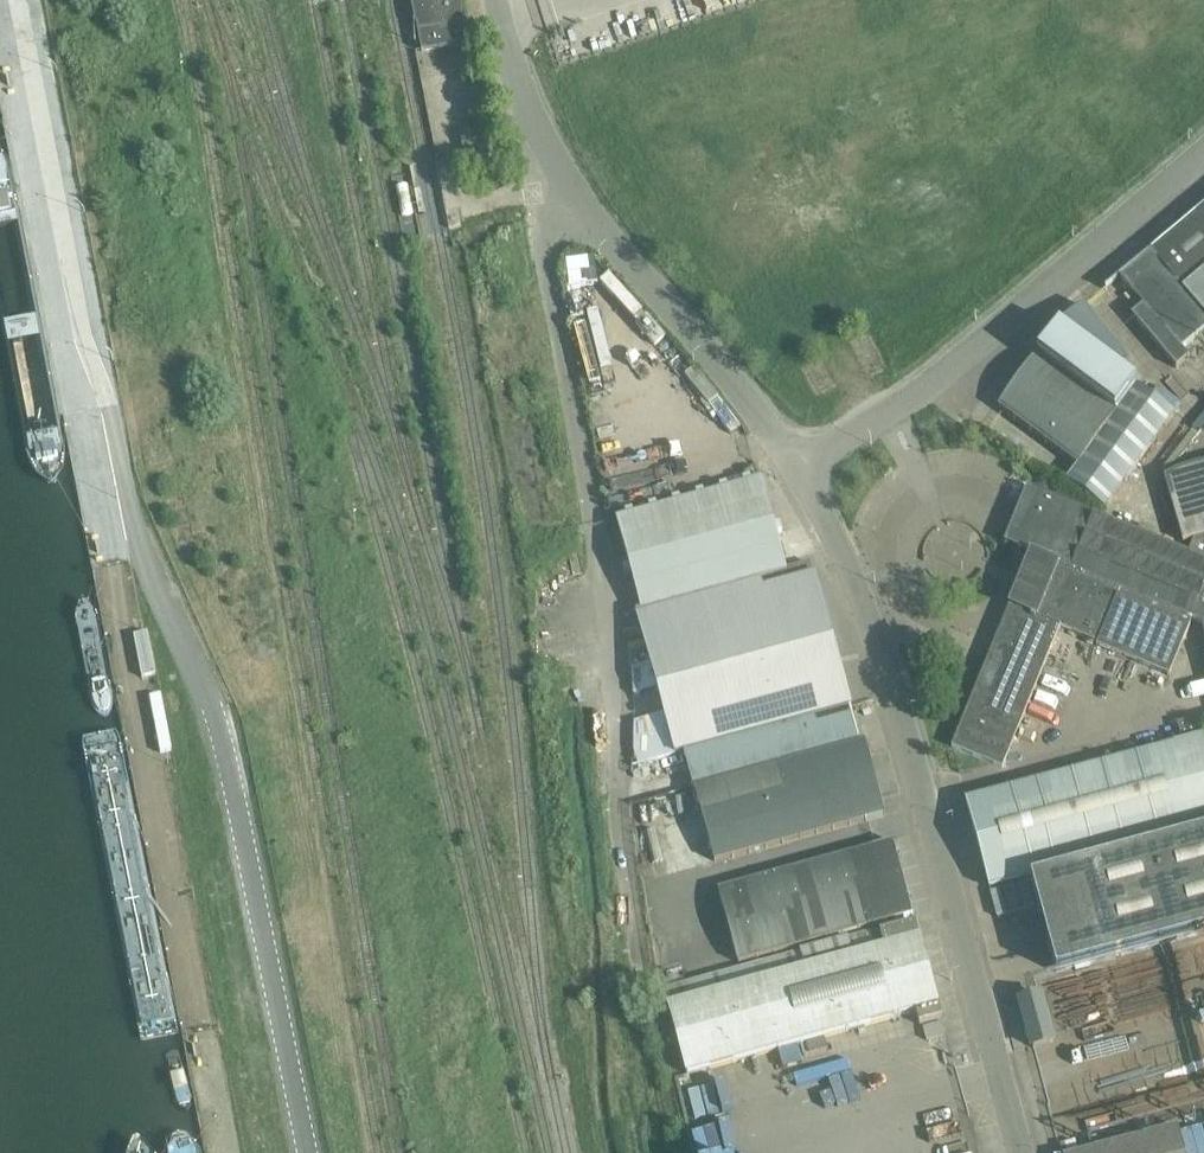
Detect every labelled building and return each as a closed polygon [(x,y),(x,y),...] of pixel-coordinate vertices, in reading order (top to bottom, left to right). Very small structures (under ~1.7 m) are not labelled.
[(422,53),(468,44),(460,0),(412,0),(422,53)] [(1134,314),(1130,317),(1174,369),(1187,358),(1180,351),(1203,331),(1203,208),(1120,279),(1143,306),(1134,314)] [(1060,327),(1038,356),(1011,392),(999,409),(1079,467),(1068,483),(1106,511),(1176,415),(1136,386),(1137,384),(1060,327)] [(1193,541),(1203,538),(1203,463),(1180,470),(1165,479),(1183,544),(1193,541)] [(632,575),(642,611),(786,571),(786,570),(777,535),(783,533),(780,525),(774,527),(762,481),(752,484),(750,478),(743,480),(745,486),(728,490),(727,485),(720,487),(721,492),(705,497),(703,491),(696,493),(698,499),(681,503),(679,498),(672,499),(674,505),(657,510),(656,504),(649,506),(650,512),(634,516),(632,510),(625,512),(627,518),(617,521),(629,566),(623,568),(626,576),(632,575)] [(1193,541),(1188,553),(1033,492),(1013,542),(1035,551),(1032,556),(1037,558),(1017,607),(1012,605),(954,749),(1005,769),(1062,630),(1099,644),(1098,647),(1171,677),(1192,626),(1189,625),(1191,619),(1200,622),(1203,639),(1203,538),(1193,541)] [(676,755),(684,753),(850,708),(815,578),(813,579),(809,564),(786,570),(786,571),(642,611),(636,612),(676,755)] [(1106,677),(1128,687),(1138,664),(1116,654),(1106,677)] [(156,697),(149,698),(160,755),(171,753),(171,752),(160,696),(156,697)] [(1054,726),(1063,711),(1040,698),(1032,713),(1054,726)] [(860,744),(850,708),(684,753),(694,789),(860,744)] [(1173,722),(1178,739),(1203,732),(1203,714),(1173,722)] [(968,804),(991,888),(1031,877),(1057,973),(1203,933),(1203,739),(968,804)] [(864,742),(860,744),(694,789),(714,862),(884,816),(864,742)] [(718,891),(738,964),(895,920),(895,921),(913,915),(893,842),(718,891)] [(919,1025),(941,1019),(914,924),(878,934),(882,948),(873,950),(869,935),(663,994),(686,1077),(805,1044),(808,1057),(827,1051),(824,1039),(915,1013),(919,1025)] [(1022,1000),(1035,1048),(1054,1043),(1040,995),(1022,1000)] [(809,1094),(845,1086),(839,1060),(802,1069),(809,1094)] [(1194,1127),(1195,1152),(1203,1152),(1203,1127),(1194,1127)] [(1179,1128),(1089,1152),(1186,1152),(1179,1128)] [(720,1130),(701,1137),(706,1152),(728,1152),(720,1130)]
